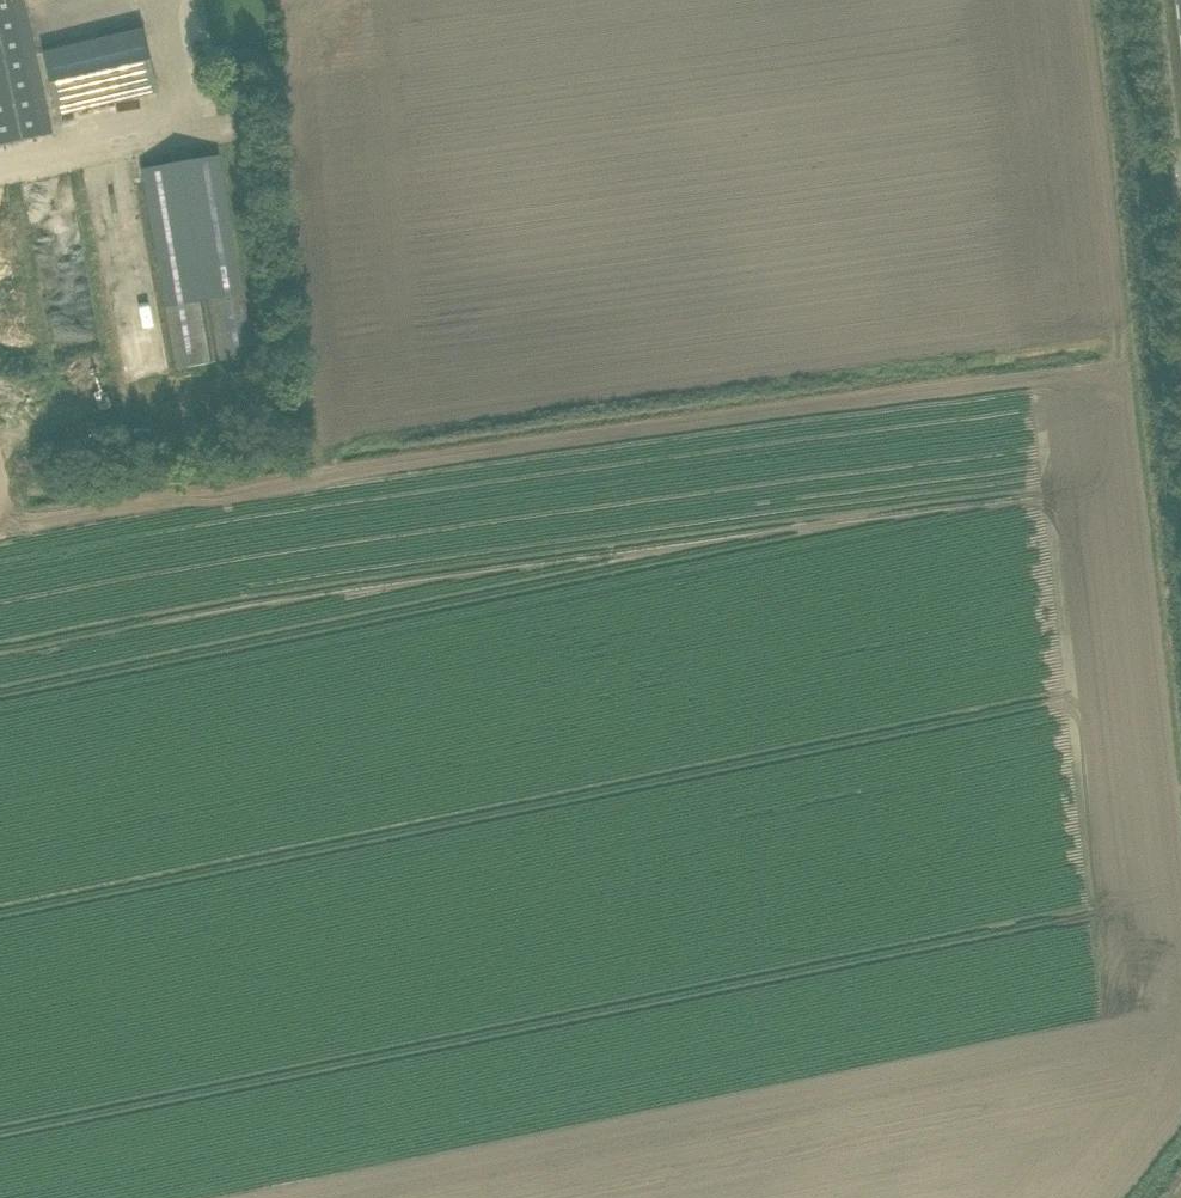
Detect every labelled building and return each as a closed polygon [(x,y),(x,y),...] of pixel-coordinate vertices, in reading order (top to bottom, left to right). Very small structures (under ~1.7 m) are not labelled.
[(50,135),(21,0),(0,0),(0,146),(50,135)] [(58,115),(158,92),(143,29),(43,53),(58,115)] [(255,355),(221,156),(143,169),(177,369),(255,355)]
